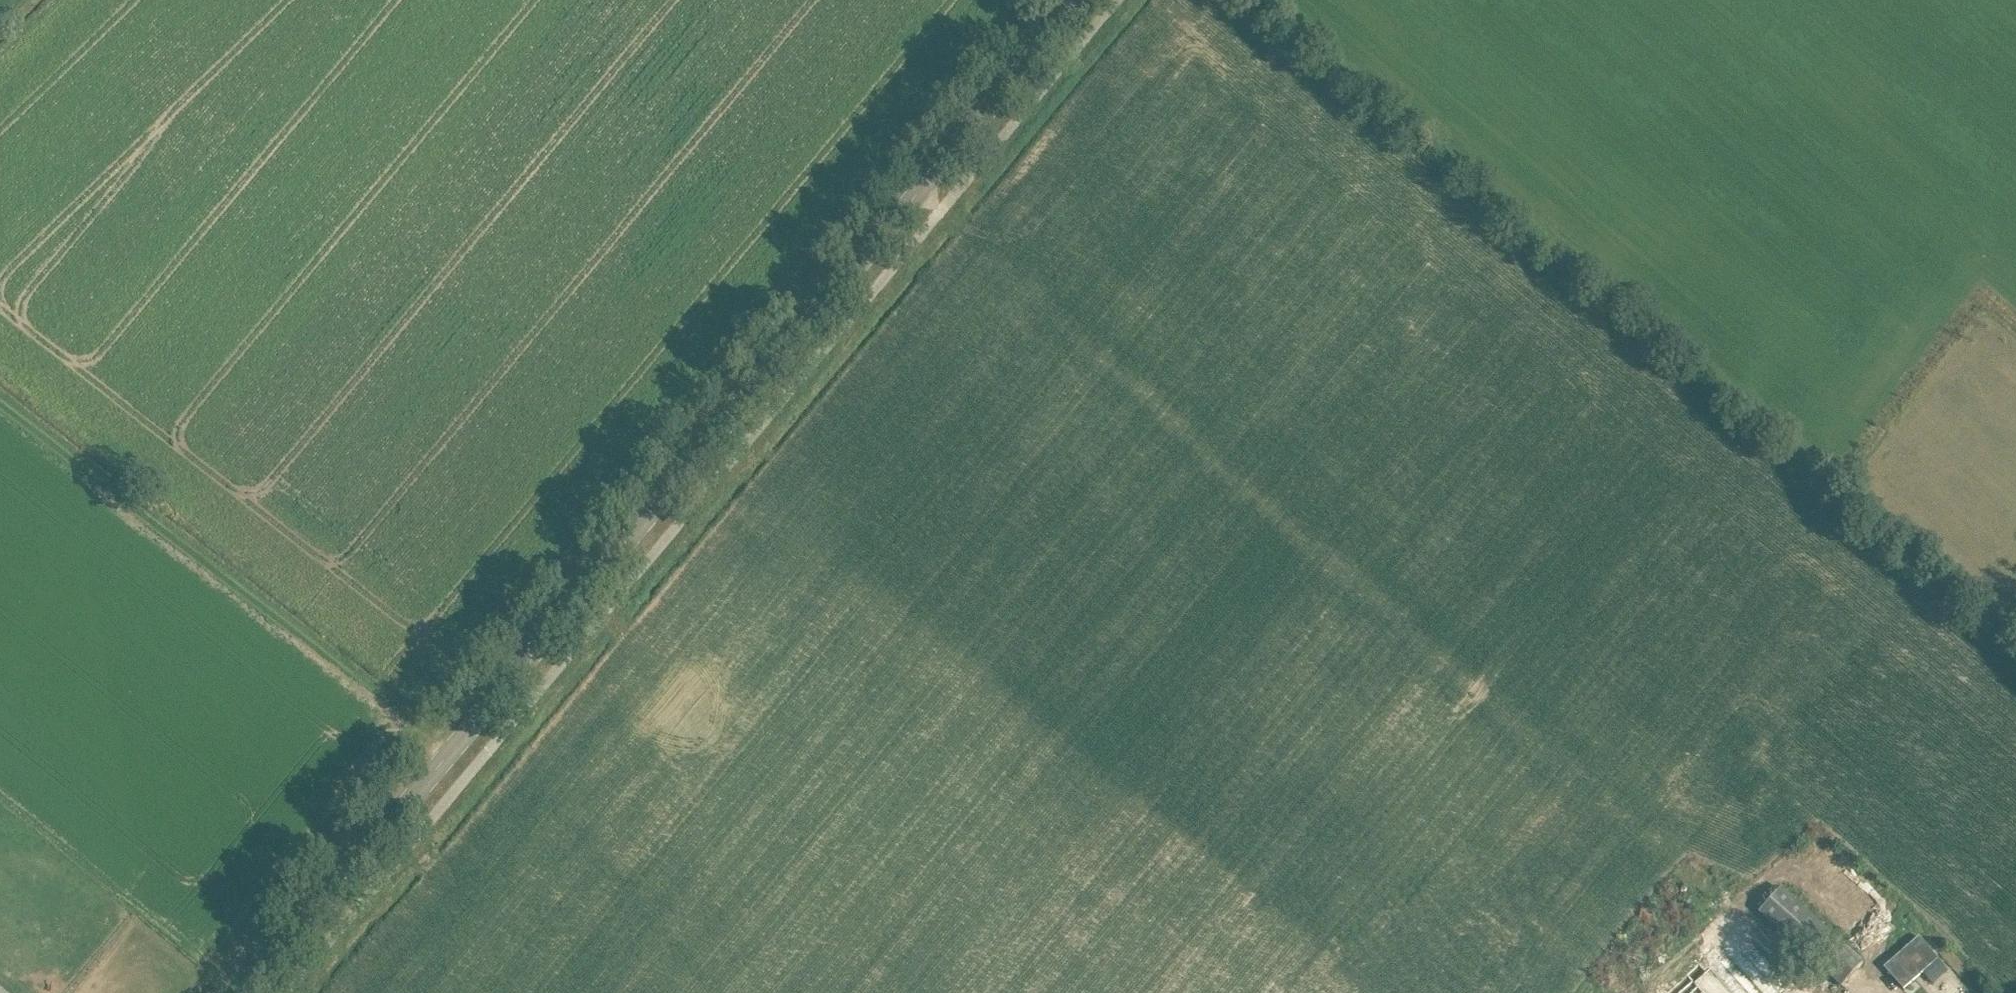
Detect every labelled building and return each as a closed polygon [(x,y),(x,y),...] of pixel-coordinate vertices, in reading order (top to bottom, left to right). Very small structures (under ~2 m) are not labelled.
[(1864,962),(1781,888),(1759,913),(1842,986),(1864,962)] [(1737,926),(1700,959),(1686,973),(1705,992),(1797,992),(1737,926)] [(1932,992),(1947,992),(1958,985),(1919,935),(1899,951),(1932,992)] [(1686,973),(1664,992),(1705,992),(1686,973)]
